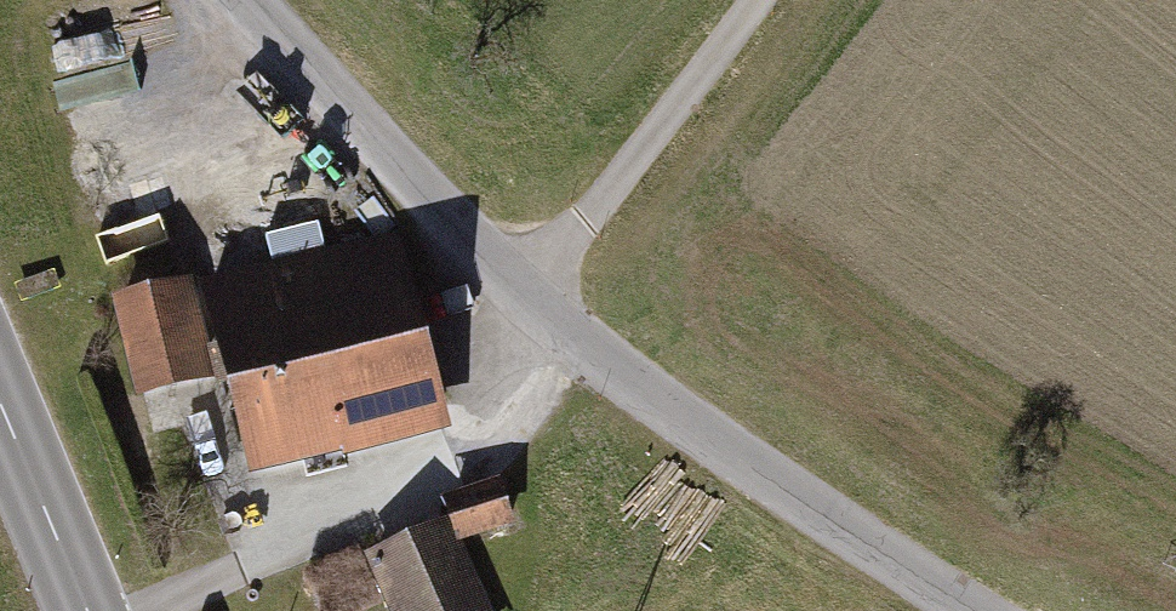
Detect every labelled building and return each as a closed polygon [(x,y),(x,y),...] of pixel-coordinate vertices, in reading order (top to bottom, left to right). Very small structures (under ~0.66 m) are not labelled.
[(209,284),(258,461),(434,413),(385,235),(209,284)] [(178,289),(121,303),(142,390),(200,376),(178,289)] [(462,538),(509,522),(496,486),(449,503),(462,538)] [(375,555),(400,610),(479,610),(442,526),(375,555)]
